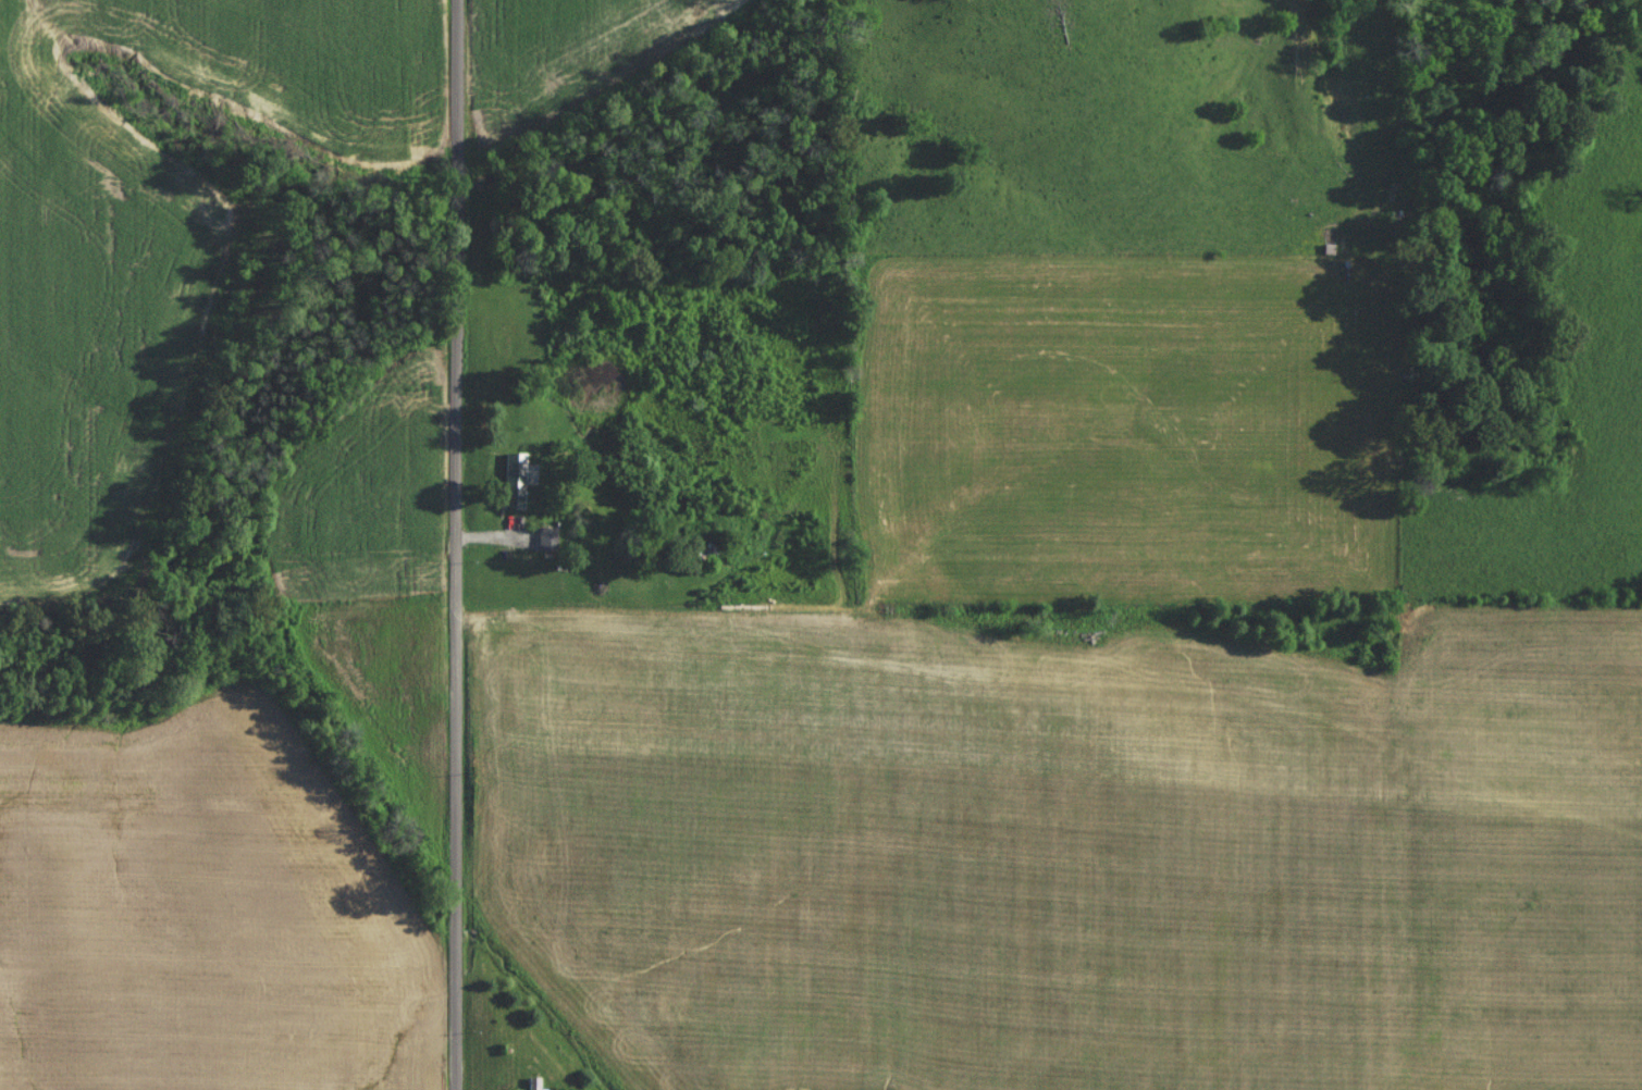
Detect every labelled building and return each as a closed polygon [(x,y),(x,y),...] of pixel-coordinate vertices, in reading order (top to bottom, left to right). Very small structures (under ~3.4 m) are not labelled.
[(522,459),(499,459),(498,515),(521,515),(522,459)] [(552,534),(536,534),(536,553),(552,553),(552,534)]
